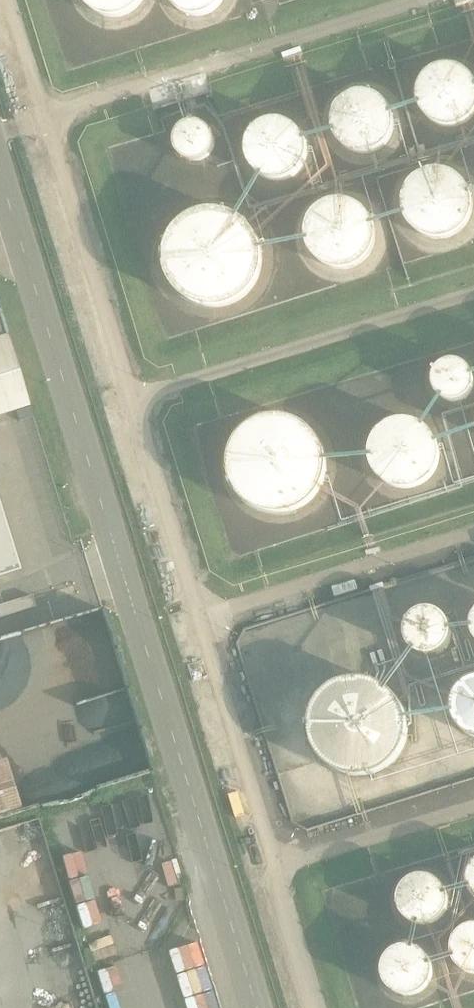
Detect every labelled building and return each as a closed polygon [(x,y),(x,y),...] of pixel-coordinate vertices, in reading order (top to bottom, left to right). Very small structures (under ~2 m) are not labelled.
[(81,3),(85,8),(89,12),(94,16),(100,18),(106,19),(112,20),(119,19),(125,16),(130,13),(135,9),(138,4),(140,0),(80,0),(81,3)] [(168,5),(171,11),(175,16),(180,20),(186,23),(192,25),(198,26),(205,25),(211,23),(217,20),(222,16),(226,11),(229,6),(230,0),(166,0),(168,5)] [(473,79),(469,75),(463,72),(459,70),(452,69),(445,70),(438,71),(433,74),(428,78),(424,83),(420,88),(419,94),(418,101),(418,106),(420,113),(421,117),(426,123),(430,127),(434,129),(440,132),(447,134),(454,134),(460,132),(467,129),(472,125),(473,123),(473,80),(473,79)] [(399,131),(398,124),(397,119),(393,112),(390,108),(384,103),(378,101),(369,98),(362,98),(356,100),(350,103),(345,106),(341,111),(337,118),(335,124),(334,130),(334,135),(336,141),(339,148),(342,152),(347,157),(353,160),(357,161),(365,163),(371,162),(378,161),(383,158),(388,154),(393,149),(396,144),(398,137),(399,131)] [(209,136),(209,135),(208,128),(204,122),(201,119),(198,117),(191,115),(183,116),(179,118),(176,120),(173,124),(171,127),(170,134),(171,142),(175,148),(181,153),(188,155),(191,155),(196,154),(203,150),(205,147),(208,143),(209,136)] [(310,158),(309,152),(308,146),(305,141),(301,136),(297,132),(291,128),(287,127),(279,125),(273,126),(266,128),(261,130),(255,135),(251,139),(248,145),(246,150),(246,157),(246,162),(247,168),(250,174),(254,180),(258,184),(264,187),(269,189),(277,190),(283,190),(290,188),(296,185),(301,180),(304,176),(307,171),(309,165),(310,158)] [(472,198),(469,192),(464,186),(459,182),(452,178),(446,177),(438,176),(431,177),(423,180),(417,184),(413,188),(409,194),(406,199),(404,206),(403,213),(404,220),(407,227),(410,232),(414,238),(421,243),(427,246),(434,248),(439,248),(445,248),(452,246),(457,243),(464,238),(469,232),(473,226),(473,221),(473,203),(472,198)] [(378,242),(378,241),(377,235),(375,229),(372,222),(367,216),(362,212),(355,208),(346,206),(341,206),(332,207),(327,209),(322,212),(317,216),(311,223),(308,229),(307,235),(306,241),(307,248),(308,253),(311,259),(315,265),(318,269),(325,273),(331,276),(339,277),(346,277),(354,275),(361,272),(366,268),(371,262),(374,257),(377,250),(378,242)] [(265,264),(265,263),(264,255),(262,247),(258,238),(252,230),(244,223),(235,218),(228,216),(218,214),(211,214),(199,217),(189,222),(181,228),(176,234),(171,243),(167,252),(166,262),(167,271),(169,281),(173,289),(179,297),(186,303),(195,308),(207,312),(215,313),(224,312),(232,310),(241,305),(249,299),(256,292),(261,283),(264,273),(265,264)] [(7,335),(0,337),(0,414),(29,405),(7,335)] [(471,360),(465,355),(458,353),(450,354),(446,356),(442,359),(440,361),(437,366),(436,369),(435,374),(437,382),(441,388),(447,393),(455,395),(462,394),(466,392),(470,390),(472,387),(473,384),(473,364),(471,360)] [(328,466),(329,456),(327,447),(325,438),(320,430),(314,423),(307,417),(299,413),(290,410),(281,408),(272,409),(263,411),(254,414),(246,420),(240,426),(234,434),(231,442),(229,451),(228,461),(229,470),(232,479),(237,487),(243,494),(250,500),(258,504),(267,507),(276,509),(285,508),(294,506),(303,502),(310,497),(317,491),(322,483),(326,475),(328,466)] [(442,447),(441,439),(439,432),(435,426),(430,420),(426,417),(419,414),(411,412),(404,411),(397,412),(391,415),(385,418),(380,423),(376,429),(373,435),(372,440),(371,447),(372,453),(374,460),(377,466),(381,472),(388,477),(394,480),(402,482),(407,482),(413,481),(420,479),(425,477),(431,472),(435,467),(439,461),(441,453),(442,447)] [(18,569),(0,511),(0,575),(18,569)] [(35,606),(31,595),(0,605),(0,617),(35,606)] [(450,630),(451,625),(450,619),(448,614),(446,610),(442,606),(437,603),(432,602),(426,601),(421,602),(416,604),(412,608),(408,612),(406,617),(405,622),(405,627),(406,632),(408,637),(412,641),(416,644),(421,647),(426,648),(432,647),(437,646),(441,643),(445,639),(448,635),(450,630)] [(102,644),(100,632),(81,635),(83,646),(102,644)] [(409,730),(410,720),(409,710),(406,701),(402,692),(395,685),(388,679),(380,674),(371,671),(361,669),(351,670),(342,672),(333,676),(325,682),(318,689),(313,697),(310,706),(308,715),(308,725),(310,735),(313,744),(319,752),(325,759),(333,764),(342,768),(351,770),(361,771),(371,769),(380,766),(388,761),(396,755),(402,747),(406,739),(409,730)] [(473,670),(468,672),(463,676),(458,680),(455,685),(452,690),(451,696),(451,702),(452,708),(454,714),(457,719),(461,723),(466,727),(471,729),(473,730),(473,670)] [(22,807),(8,758),(0,760),(0,813),(22,807)] [(471,862),(468,867),(466,872),(465,877),(465,882),(466,887),(468,892),(471,896),(473,899),(473,859),(471,862)] [(451,905),(452,900),(451,895),(450,890),(447,885),(443,881),(439,878),(434,876),(429,875),(423,875),(418,876),(413,878),(409,881),(405,885),(403,890),(401,895),(400,900),(401,905),(403,910),(405,915),(409,919),(413,922),(418,924),(423,926),(429,926),(434,924),(439,922),(443,919),(447,915),(450,910),(451,905)] [(471,921),(466,922),(461,925),(458,928),(454,932),(452,936),(450,941),(450,946),(450,951),(452,956),(454,960),(457,964),(461,967),(466,970),(471,971),(473,972),(473,921),(471,921)] [(435,973),(435,968),(435,963),(433,958),(431,953),(427,949),(423,946),(418,944),(413,943),(408,942),(403,943),(398,945),(394,948),(390,952),(387,956),(385,961),(384,966),(384,971),(385,976),(387,981),(390,985),(394,988),(398,991),(403,993),(408,994),(414,993),(419,992),(423,990),(427,986),(431,983),(433,978),(435,973)]
